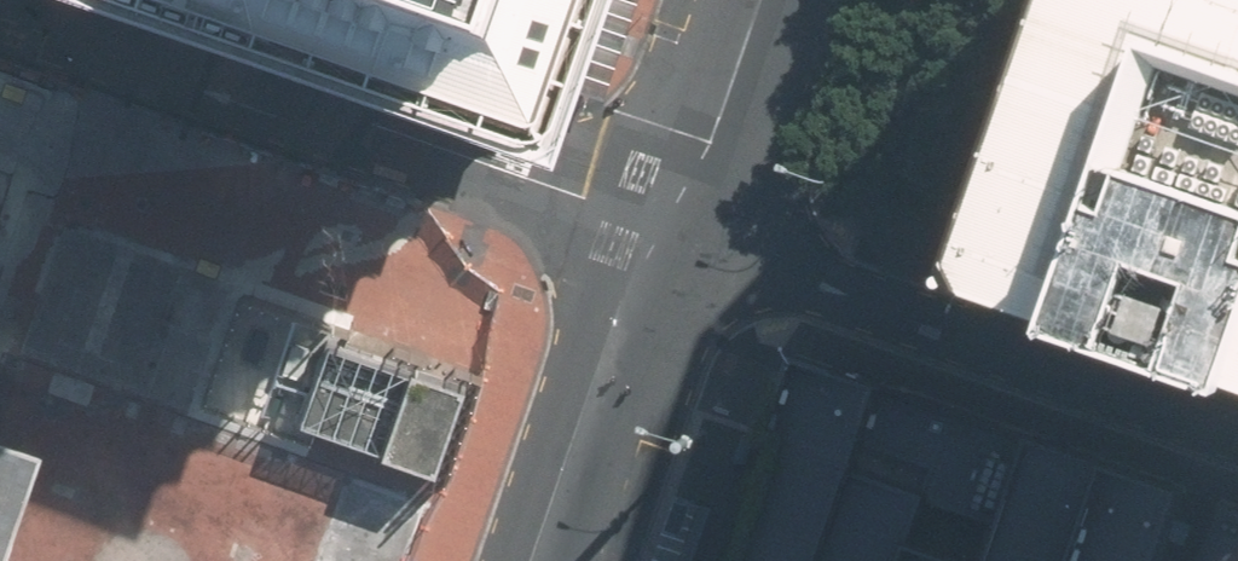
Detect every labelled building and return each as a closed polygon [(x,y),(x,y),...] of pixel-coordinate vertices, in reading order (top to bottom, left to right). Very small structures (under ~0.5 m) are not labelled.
[(545,95),(578,0),(267,0),(545,95)] [(1023,243),(1139,283),(1237,316),(1237,0),(1106,0),(1023,243)] [(472,375),(243,295),(208,396),(437,475),(472,375)] [(813,354),(741,560),(1237,560),(1237,499),(813,354)]
